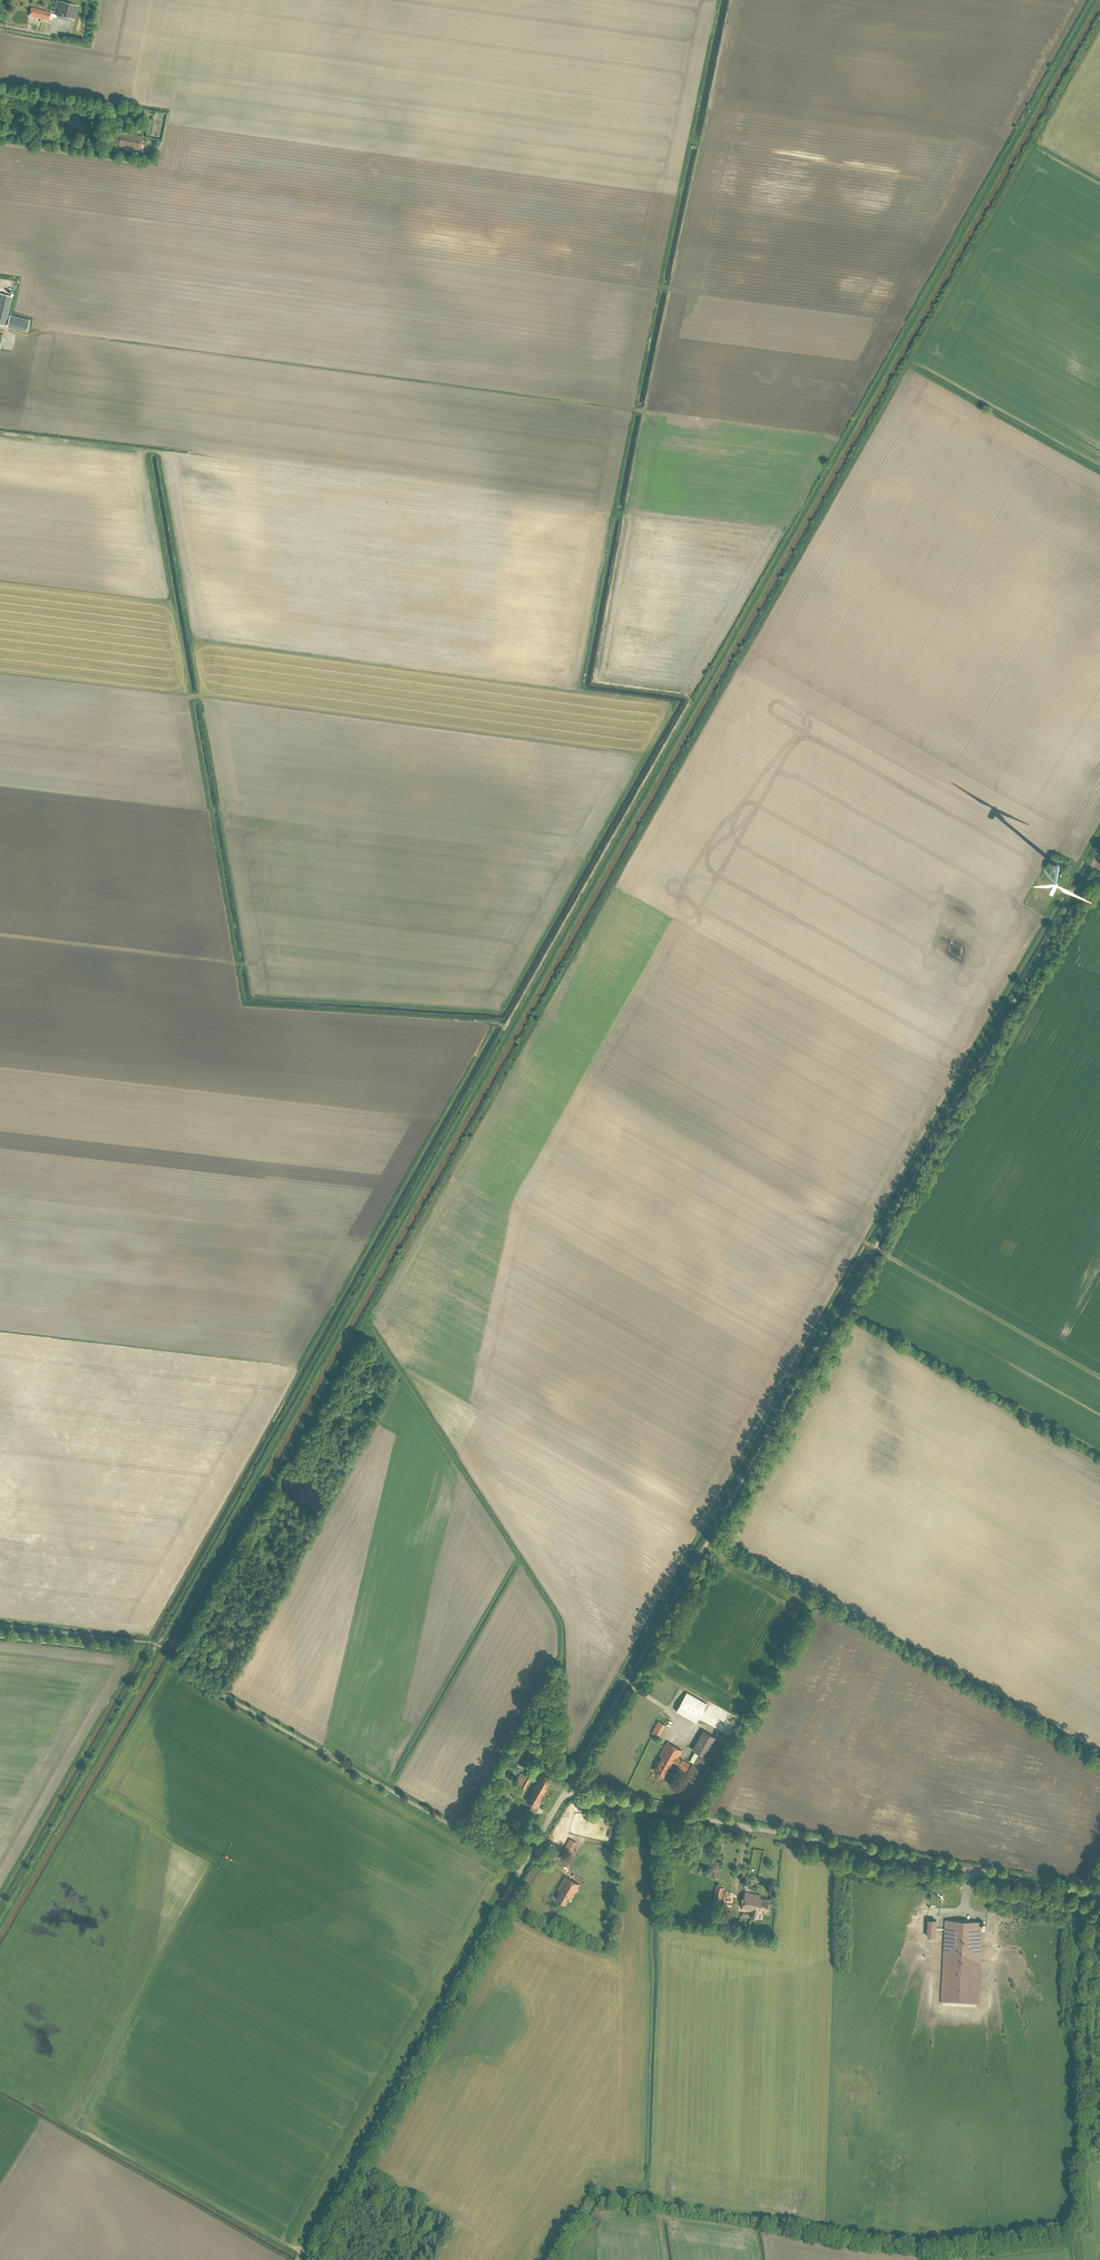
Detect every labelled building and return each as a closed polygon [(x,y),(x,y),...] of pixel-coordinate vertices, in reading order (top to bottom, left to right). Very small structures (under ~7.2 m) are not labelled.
[(75,19),(78,6),(59,1),(56,14),(75,19)] [(31,7),(29,16),(48,21),(51,12),(31,7)] [(154,120),(145,117),(142,128),(151,130),(154,120)] [(124,145),(124,146),(140,149),(142,136),(121,132),(121,135),(113,133),(112,141),(119,143),(119,144),(124,145)] [(0,293),(0,324),(5,325),(12,296),(0,293)] [(704,1703),(686,1693),(677,1708),(695,1718),(704,1703)] [(652,1728),(659,1732),(667,1720),(660,1715),(652,1728)] [(700,1783),(714,1759),(705,1754),(717,1734),(705,1727),(692,1750),(698,1754),(686,1774),(700,1783)] [(681,1750),(665,1743),(652,1770),(663,1776),(670,1762),(683,1768),(686,1762),(677,1757),(681,1750)] [(517,1786),(523,1789),(532,1775),(523,1769),(518,1777),(522,1779),(517,1786)] [(528,1799),(536,1804),(551,1779),(543,1775),(528,1799)] [(575,1843),(568,1838),(563,1847),(569,1851),(575,1843)] [(717,1876),(719,1860),(713,1859),(710,1875),(717,1876)] [(555,1896),(568,1903),(579,1881),(566,1875),(555,1896)] [(719,1900),(722,1885),(716,1884),(713,1899),(719,1900)] [(770,1894),(745,1889),(743,1902),(757,1904),(755,1914),(761,1915),(762,1905),(768,1906),(770,1894)] [(938,1918),(929,1918),(928,1936),(937,1937),(938,1918)] [(983,1921),(945,1919),(941,2003),(979,2005),(983,1921)]
